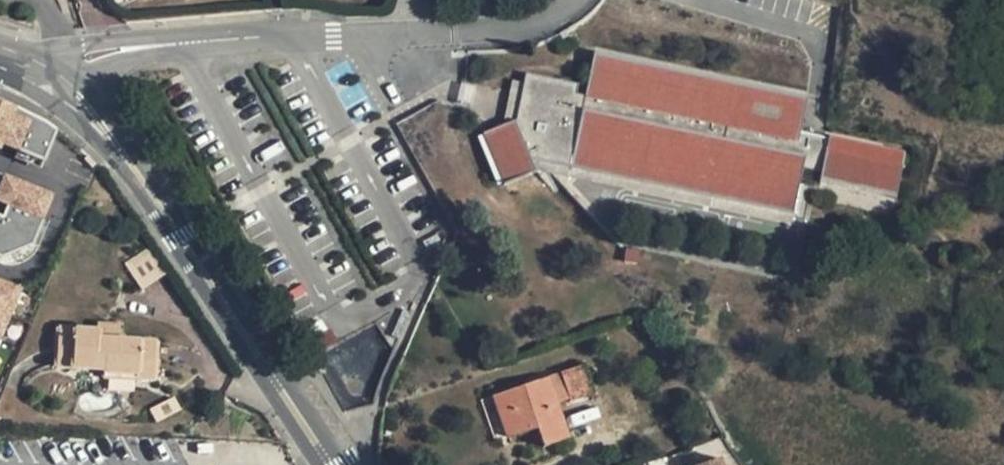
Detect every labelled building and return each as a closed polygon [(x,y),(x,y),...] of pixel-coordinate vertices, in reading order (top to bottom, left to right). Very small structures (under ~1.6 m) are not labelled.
[(821,179),(898,196),(908,150),(803,126),(801,136),(730,119),(740,75),(598,43),(588,87),(579,85),(581,74),(528,62),(526,72),(518,108),(504,114),(484,122),(504,174),(537,161),(531,149),(795,209),(805,163),(824,167),(821,179)] [(740,75),(730,119),(801,136),(803,126),(811,92),(740,75)] [(21,153),(30,131),(51,139),(57,125),(0,102),(0,144),(21,153)] [(44,218),(54,191),(2,172),(0,178),(0,202),(44,218)] [(105,331),(106,324),(99,323),(99,330),(59,328),(57,366),(105,369),(107,331),(105,331)] [(120,325),(113,324),(113,331),(107,331),(105,369),(104,377),(155,380),(157,342),(120,340),(120,325)] [(585,364),(494,396),(509,438),(537,428),(544,447),(569,438),(557,403),(571,398),(572,400),(595,393),(585,364)] [(152,409),(158,421),(180,410),(174,399),(152,409)]
